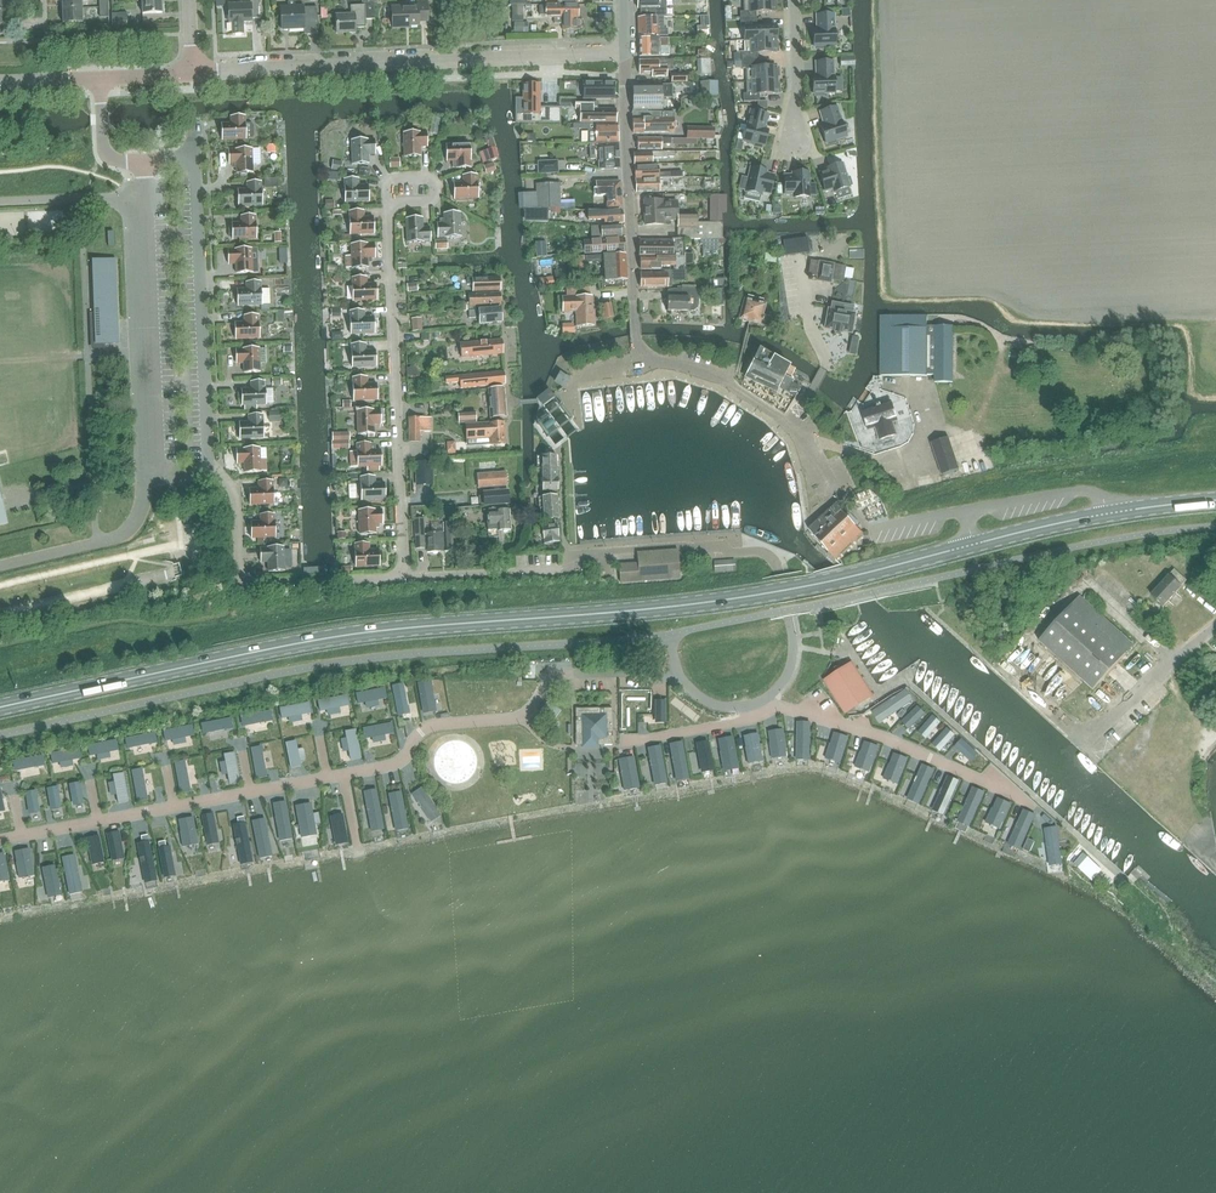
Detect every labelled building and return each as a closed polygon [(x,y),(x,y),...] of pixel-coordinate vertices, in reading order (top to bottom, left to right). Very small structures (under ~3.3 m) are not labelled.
[(9,11),(9,0),(0,0),(0,11),(9,11)] [(63,9),(82,8),(82,0),(62,0),(63,9)] [(143,14),(163,13),(162,0),(142,0),(143,14)] [(233,34),(244,34),(243,22),(252,22),(252,18),(261,18),(260,0),(251,0),(251,3),(228,4),(229,23),(232,22),(233,34)] [(304,6),(294,6),(294,0),(288,0),(289,6),(280,7),(282,30),(304,29),(304,35),(318,34),(317,7),(304,7),(304,6)] [(365,3),(365,5),(351,6),(351,14),(336,15),(336,33),(356,32),(356,28),(366,27),(366,19),(374,19),(374,0),(363,0),(363,3),(365,3)] [(638,8),(641,8),(641,17),(666,16),(666,1),(659,1),(659,0),(638,0),(638,8)] [(739,0),(726,0),(724,0),(725,29),(740,28),(739,0)] [(740,20),(756,20),(756,13),(774,12),(774,11),(777,11),(776,2),(774,2),(774,0),(743,0),(744,12),(740,12),(740,20)] [(418,6),(392,7),(393,28),(406,28),(406,26),(419,25),(419,21),(428,20),(427,1),(418,1),(418,6)] [(513,5),(513,21),(523,21),(523,5),(513,5)] [(562,5),(539,5),(539,15),(546,15),(546,18),(554,17),(554,23),(560,23),(560,21),(562,21),(562,5)] [(562,5),(562,21),(565,21),(565,29),(580,29),(583,26),(583,22),(580,20),(578,20),(578,5),(562,5)] [(100,7),(100,17),(108,17),(108,7),(100,7)] [(82,8),(63,9),(63,24),(83,23),(82,8)] [(0,11),(0,34),(10,34),(9,11),(0,11)] [(112,14),(112,26),(128,26),(127,13),(112,14)] [(814,30),(814,47),(816,47),(816,50),(824,49),(824,47),(836,46),(835,29),(834,15),(817,15),(817,30),(814,30)] [(663,17),(638,17),(639,36),(658,36),(668,35),(668,28),(664,29),(663,17)] [(744,28),(745,43),(775,41),(775,40),(777,40),(776,26),(757,27),(756,20),(740,20),(741,28),(744,28)] [(697,26),(697,37),(707,37),(707,26),(697,26)] [(660,55),(668,55),(668,47),(669,47),(669,46),(669,38),(639,39),(640,56),(660,55)] [(742,53),(742,62),(758,61),(758,54),(776,53),(776,52),(778,52),(778,43),(775,43),(775,41),(745,43),(745,53),(742,53)] [(849,57),(840,57),(841,67),(850,67),(849,57)] [(667,77),(666,70),(671,68),(672,63),(666,60),(640,60),(640,74),(652,74),(652,77),(667,77)] [(746,69),(746,82),(777,81),(777,77),(779,77),(779,68),(776,68),(758,68),(758,61),(742,62),(742,70),(746,69)] [(835,94),(835,77),(834,77),(833,62),(816,63),(817,77),(813,77),(814,94),(816,94),(816,97),(824,96),(824,94),(835,94)] [(671,74),(672,82),(687,81),(687,73),(671,74)] [(777,81),(746,82),(752,82),(753,94),(743,94),(744,103),(760,102),(759,95),(777,94),(777,93),(780,93),(779,84),(777,84),(777,81)] [(584,99),(614,99),(614,83),(584,83),(584,99)] [(551,123),(551,108),(539,108),(539,84),(524,84),(524,98),(524,114),(516,114),(516,122),(539,122),(539,123),(551,123)] [(633,112),(634,112),(646,112),(647,110),(662,110),(662,98),(672,98),(672,85),(633,86),(633,112)] [(561,99),(561,108),(571,108),(571,99),(561,99)] [(577,101),(577,110),(580,110),(580,122),(581,122),(588,122),(617,122),(616,109),(593,109),(593,101),(577,101)] [(821,128),(826,144),(828,143),(829,146),(836,143),(836,141),(847,138),(842,121),(841,121),(837,107),(820,112),(825,127),(821,128)] [(561,108),(551,108),(551,123),(561,123),(561,108)] [(755,145),(754,147),(762,149),(762,146),(764,147),(768,130),(765,129),(768,115),(751,111),(748,126),(747,125),(743,142),(755,145)] [(646,112),(634,112),(633,112),(632,112),(633,118),(632,118),(633,133),(674,133),(673,112),(646,112)] [(222,140),(246,139),(246,138),(252,138),(254,136),(253,125),(251,124),(246,124),(246,123),(245,123),(245,115),(231,116),(231,124),(221,124),(222,140)] [(596,143),(619,143),(617,124),(596,124),(596,131),(588,131),(588,143),(596,143)] [(714,128),(687,128),(687,138),(691,138),(691,139),(697,139),(714,140),(714,128)] [(428,146),(427,132),(419,132),(404,132),(405,157),(420,156),(420,147),(428,146)] [(691,138),(687,138),(638,138),(638,150),(662,150),(662,145),(697,145),(697,139),(691,139),(691,138)] [(368,140),(368,139),(352,140),(353,164),(369,164),(368,154),(376,154),(375,139),(368,140)] [(598,144),(590,144),(591,159),(599,158),(599,169),(620,168),(619,143),(598,144)] [(265,145),(266,153),(275,152),(274,144),(265,145)] [(470,144),(446,145),(447,161),(453,161),(453,167),(457,167),(457,168),(471,168),(471,160),(470,144)] [(237,173),(253,173),(252,163),(260,163),(259,148),(236,149),(228,150),(229,164),(233,164),(233,168),(237,168),(237,173)] [(667,158),(667,156),(674,156),(674,151),(634,152),(634,164),(653,164),(653,158),(667,158)] [(559,162),(539,162),(540,174),(559,173),(559,162)] [(332,163),(331,169),(341,172),(343,166),(332,163)] [(831,170),(820,174),(825,192),(833,189),(834,193),(850,188),(850,186),(852,186),(850,178),(847,179),(843,164),(831,168),(831,170)] [(659,173),(659,166),(635,167),(635,179),(669,178),(683,177),(682,172),(659,173)] [(770,194),(774,176),(762,173),(763,171),(751,168),(748,178),(742,176),(739,189),(745,191),(745,192),(762,196),(762,193),(770,194)] [(688,185),(710,186),(711,171),(688,171),(688,185)] [(785,195),(793,195),(793,198),(810,197),(810,196),(813,196),(812,188),(810,188),(809,173),(797,173),(797,176),(784,176),(785,195)] [(478,198),(478,182),(477,174),(463,175),(463,183),(454,183),(454,199),(478,198)] [(345,202),(369,201),(369,185),(359,186),(359,178),(344,179),(345,186),(344,186),(345,202)] [(667,186),(667,183),(670,183),(669,178),(635,179),(636,192),(660,192),(660,186),(667,186)] [(263,205),(262,189),(261,181),(247,182),(247,190),(238,190),(238,206),(263,205)] [(596,182),(596,196),(607,196),(607,208),(622,208),(621,181),(596,182)] [(536,184),(537,207),(560,207),(560,184),(536,184)] [(663,220),(678,219),(677,215),(677,202),(662,202),(662,200),(645,201),(646,225),(663,224),(663,220)] [(349,219),(350,234),(374,233),(374,217),(364,218),(364,210),(349,211),(350,219),(349,219)] [(623,222),(622,210),(604,212),(588,212),(588,220),(601,219),(601,217),(604,217),(605,224),(623,222)] [(215,221),(229,221),(229,212),(214,213),(215,221)] [(460,213),(444,213),(444,219),(440,219),(440,223),(437,223),(438,238),(445,237),(461,237),(460,213)] [(697,214),(677,215),(678,219),(678,239),(722,239),(723,239),(723,222),(698,223),(697,214)] [(241,215),(242,223),(232,224),(233,239),(257,238),(256,222),(256,215),(241,215)] [(423,227),(422,218),(407,218),(408,243),(423,242),(431,241),(430,227),(423,227)] [(621,237),(620,225),(592,227),(592,234),(602,233),(602,238),(621,237)] [(273,231),(274,243),(282,243),(281,231),(273,231)] [(584,241),(585,256),(620,254),(620,251),(625,251),(624,238),(602,240),(584,241)] [(808,238),(783,241),(785,256),(810,252),(808,238)] [(718,239),(701,239),(700,244),(702,244),(702,257),(718,257),(718,239)] [(672,243),(640,242),(640,256),(672,256),(672,257),(684,257),(684,240),(672,240),(672,243)] [(351,244),(352,268),(368,268),(368,258),(375,258),(375,243),(367,244),(351,244)] [(235,249),(228,250),(228,264),(236,264),(236,273),(252,273),(258,272),(258,260),(252,261),(251,248),(235,249)] [(762,253),(762,262),(773,262),(773,253),(762,253)] [(620,254),(585,256),(586,263),(603,262),(605,281),(627,280),(625,254),(620,254)] [(684,257),(672,257),(640,257),(641,269),(661,269),(660,266),(675,266),(675,265),(684,264),(684,257)] [(116,259),(92,260),(92,265),(94,302),(95,344),(119,343),(118,319),(118,314),(116,259)] [(811,261),(809,275),(817,276),(817,280),(830,282),(831,280),(843,282),(846,267),(833,265),(820,262),(811,261)] [(641,273),(641,287),(672,287),(672,281),(687,281),(687,270),(665,271),(665,273),(641,273)] [(352,285),(353,301),(377,300),(376,284),(367,284),(366,277),(352,277),(352,285)] [(467,278),(467,284),(473,284),(473,291),(501,290),(501,277),(467,278)] [(261,289),(261,281),(247,282),(247,289),(237,290),(238,306),(262,304),(261,289)] [(567,297),(562,297),(563,312),(576,311),(577,327),(594,326),(594,324),(595,324),(594,304),(593,304),(592,296),(589,296),(589,287),(566,289),(567,297)] [(673,289),(672,297),(668,297),(667,311),(689,311),(691,311),(695,310),(697,308),(699,304),(699,290),(673,289)] [(723,289),(715,289),(715,306),(724,306),(723,289)] [(461,311),(469,311),(469,310),(475,310),(475,306),(501,305),(501,293),(469,294),(469,303),(466,304),(460,305),(461,311)] [(764,299),(748,295),(747,300),(744,300),(739,320),(769,327),(771,319),(762,316),(765,305),(762,304),(764,299)] [(602,305),(604,319),(613,318),(611,304),(602,305)] [(828,309),(825,328),(835,330),(834,332),(841,334),(842,331),(851,333),(855,314),(852,313),(853,306),(843,304),(841,311),(828,309)] [(469,310),(469,311),(470,318),(478,318),(479,324),(502,322),(501,308),(478,310),(475,310),(469,310)] [(351,334),(375,333),(374,317),(365,318),(364,310),(350,311),(350,318),(351,334)] [(236,339),(259,338),(260,338),(259,322),(259,315),(244,315),(245,323),(235,323),(236,339)] [(936,375),(935,382),(953,382),(953,326),(936,326),(936,327),(927,327),(927,316),(881,316),(881,375),(927,375),(936,375)] [(422,329),(421,317),(410,318),(410,329),(422,329)] [(460,344),(462,358),(503,354),(502,340),(460,344)] [(352,367),(376,366),(376,351),(366,351),(366,343),(351,344),(352,352),(351,352),(352,367)] [(236,349),(236,364),(244,363),(244,373),(260,372),(259,348),(243,349),(236,349)] [(760,348),(747,373),(778,388),(796,396),(800,387),(783,378),(790,366),(760,348)] [(446,378),(446,383),(460,382),(461,388),(506,384),(504,372),(460,376),(446,378)] [(555,381),(563,386),(568,378),(560,373),(555,381)] [(353,385),(354,401),(378,400),(377,384),(367,384),(367,377),(353,377),(353,385)] [(256,405),(266,404),(266,389),(265,389),(265,381),(251,381),(251,389),(241,390),(242,405),(244,405),(245,409),(256,409),(256,405)] [(489,389),(491,418),(506,417),(504,387),(489,389)] [(548,390),(536,399),(542,407),(554,397),(548,390)] [(877,406),(862,411),(869,430),(877,427),(879,431),(877,432),(880,440),(897,435),(893,422),(898,420),(891,401),(880,405),(880,404),(877,405),(877,406)] [(340,411),(349,411),(350,403),(341,403),(340,411)] [(374,424),(381,424),(381,410),(373,410),(357,410),(358,435),(374,434),(374,424)] [(458,413),(459,423),(476,422),(476,412),(458,413)] [(263,414),(248,415),(249,423),(239,423),(240,439),(264,438),(263,422),(263,414)] [(420,442),(420,432),(431,432),(431,418),(409,418),(409,442),(420,442)] [(490,439),(490,445),(505,444),(504,422),(465,425),(466,440),(490,439)] [(962,432),(965,441),(972,439),(970,429),(962,432)] [(932,443),(942,474),(959,468),(949,437),(932,443)] [(454,453),(454,439),(444,439),(444,452),(454,453)] [(371,443),(357,444),(357,451),(358,467),(367,467),(367,472),(380,471),(379,466),(382,466),(381,450),(375,450),(375,444),(371,444),(371,443)] [(260,459),(260,449),(260,448),(244,448),(244,449),(236,449),(237,463),(245,463),(245,473),(261,472),(261,471),(267,471),(266,459),(260,459)] [(542,456),(542,467),(557,467),(556,455),(542,456)] [(416,461),(417,485),(433,485),(432,461),(416,461)] [(542,467),(543,479),(557,478),(557,467),(542,467)] [(506,472),(477,474),(478,488),(483,488),(484,494),(481,495),(480,497),(480,503),(482,505),(485,505),(509,504),(506,472)] [(375,476),(361,477),(361,484),(361,500),(386,499),(385,483),(375,484),(375,476)] [(558,478),(557,478),(543,479),(542,479),(543,491),(558,490),(558,478)] [(273,480),(259,481),(259,489),(249,489),(250,505),(274,504),(274,488),(273,488),(273,480)] [(8,523),(0,489),(0,525),(8,523)] [(543,496),(544,508),(558,507),(557,495),(543,496)] [(809,529),(831,551),(838,558),(863,533),(856,526),(842,512),(844,510),(838,503),(831,510),(831,509),(809,529)] [(558,507),(544,508),(545,520),(559,519),(558,507)] [(375,510),(375,509),(359,510),(360,534),(376,534),(375,524),(383,524),(382,509),(375,510)] [(498,537),(497,531),(503,531),(504,532),(508,532),(508,530),(511,530),(509,511),(499,512),(498,509),(488,510),(491,538),(498,537)] [(274,514),(260,514),(260,522),(251,522),(251,538),(276,537),(275,521),(274,514)] [(414,519),(416,548),(425,548),(424,519),(414,519)] [(456,522),(443,523),(444,532),(427,533),(428,553),(440,552),(440,550),(445,549),(445,552),(457,551),(456,522)] [(557,525),(541,528),(544,544),(560,542),(557,525)] [(287,557),(297,556),(297,543),(286,543),(287,557)] [(355,551),(356,567),(380,566),(379,550),(370,551),(369,543),(355,543),(355,551)] [(269,572),(284,571),(283,547),(260,548),(261,562),(268,562),(269,572)] [(619,564),(620,582),(680,578),(678,550),(637,553),(638,563),(619,564)] [(714,560),(714,571),(733,571),(733,560),(714,560)] [(1152,595),(1164,606),(1182,587),(1181,587),(1186,581),(1174,570),(1169,576),(1152,595)] [(1039,641),(1093,690),(1134,645),(1100,614),(1090,625),(1069,608),(1039,641)] [(826,681),(846,712),(871,695),(852,665),(826,681)] [(429,682),(416,684),(421,716),(434,713),(429,682)] [(402,686),(391,688),(396,717),(397,717),(408,715),(402,686)] [(383,690),(354,696),(356,707),(385,701),(383,690)] [(905,693),(871,715),(878,726),(912,704),(905,693)] [(345,698),(315,704),(318,716),(347,710),(345,698)] [(654,703),(654,726),(664,726),(664,703),(654,703)] [(356,710),(360,719),(376,713),(373,704),(356,710)] [(307,705),(278,711),(280,723),(310,716),(307,705)] [(575,709),(576,745),(581,745),(581,748),(599,748),(599,745),(613,745),(612,708),(575,709)] [(333,727),(355,719),(352,710),(330,718),(333,727)] [(269,712),(240,719),(242,730),(272,724),(269,712)] [(931,717),(916,734),(924,742),(939,725),(931,717)] [(228,720),(198,726),(201,737),(230,731),(228,720)] [(306,720),(285,726),(288,735),(308,729),(306,720)] [(327,723),(315,728),(318,733),(329,728),(327,723)] [(809,724),(796,723),(795,762),(808,762),(809,724)] [(390,725),(361,730),(363,743),(392,737),(390,725)] [(1147,733),(1156,742),(1165,734),(1156,725),(1147,733)] [(190,727),(161,733),(163,745),(193,738),(190,727)] [(946,730),(930,747),(938,755),(954,738),(946,730)] [(783,731),(766,733),(769,761),(786,759),(783,731)] [(355,732),(343,734),(349,763),(361,760),(355,732)] [(155,734),(123,741),(125,752),(157,746),(155,734)] [(848,740),(833,735),(824,761),(839,766),(848,740)] [(1126,747),(1137,739),(1133,735),(1123,742),(1126,747)] [(757,736),(741,738),(747,767),(762,764),(757,736)] [(731,739),(716,742),(722,774),(737,771),(731,739)] [(960,741),(953,749),(969,764),(977,756),(960,741)] [(114,742),(85,748),(88,759),(117,753),(114,742)] [(211,742),(199,744),(200,760),(220,758),(220,749),(212,750),(211,742)] [(295,742),(283,744),(289,773),(300,770),(295,742)] [(878,749),(863,743),(854,769),(868,775),(878,749)] [(1143,759),(1147,748),(1135,743),(1131,754),(1143,759)] [(681,744),(669,747),(676,784),(688,782),(681,744)] [(706,744),(694,746),(700,776),(711,774),(706,744)] [(659,748),(646,751),(653,788),(666,786),(659,748)] [(260,749),(248,751),(254,780),(266,777),(260,749)] [(76,750),(50,755),(52,767),(78,761),(76,750)] [(158,752),(138,757),(142,775),(162,770),(158,752)] [(233,754),(222,757),(227,785),(239,783),(233,754)] [(907,762),(892,756),(883,782),(897,787),(907,762)] [(36,758),(11,763),(13,774),(39,769),(36,758)] [(633,758),(616,761),(622,794),(639,791),(633,758)] [(184,762),(172,765),(178,793),(190,791),(184,762)] [(934,772),(922,766),(906,801),(919,806),(934,772)] [(140,771),(129,773),(135,802),(146,799),(140,771)] [(122,775),(110,777),(116,806),(128,803),(122,775)] [(960,782),(948,777),(931,813),(943,818),(960,782)] [(352,793),(352,784),(327,785),(327,794),(352,793)] [(78,785),(67,787),(71,809),(81,807),(78,785)] [(272,789),(274,797),(287,794),(286,786),(272,789)] [(422,787),(409,796),(414,803),(411,805),(429,832),(445,822),(422,787)] [(326,788),(307,789),(308,797),(326,796),(326,788)] [(56,789),(45,791),(49,813),(60,811),(56,789)] [(984,795),(972,789),(955,825),(967,831),(984,795)] [(375,790),(362,793),(370,835),(383,832),(375,790)] [(399,791),(386,794),(394,835),(407,832),(399,791)] [(1006,791),(1001,799),(1015,808),(1021,800),(1006,791)] [(34,793),(24,795),(27,817),(38,815),(34,793)] [(290,795),(273,797),(275,805),(291,802),(290,795)] [(247,802),(248,809),(270,807),(270,799),(247,802)] [(1012,806),(997,800),(985,826),(1000,833),(1012,806)] [(284,804),(271,806),(278,844),(291,841),(284,804)] [(327,815),(350,813),(350,805),(326,806),(327,815)] [(309,806),(294,809),(301,840),(316,837),(309,806)] [(1035,817),(1024,812),(1007,846),(1019,852),(1035,817)] [(47,814),(31,822),(35,829),(50,821),(47,814)] [(212,815),(199,818),(205,849),(217,847),(212,815)] [(342,817),(328,819),(333,848),(347,845),(342,817)] [(192,819),(176,822),(181,850),(197,848),(192,819)] [(9,829),(12,835),(27,827),(23,820),(9,829)] [(264,821),(250,824),(257,861),(271,858),(264,821)] [(244,825),(232,827),(239,868),(251,866),(244,825)] [(1056,828),(1042,830),(1048,869),(1062,867),(1056,828)] [(118,834),(105,836),(110,863),(123,861),(118,834)] [(98,837),(85,840),(90,867),(103,865),(98,837)] [(148,843),(135,846),(143,885),(156,883),(148,843)] [(168,849),(156,851),(162,881),(174,879),(168,849)] [(28,850),(12,853),(18,881),(34,878),(28,850)] [(1084,854),(1074,865),(1093,881),(1102,869),(1084,854)] [(0,855),(0,885),(8,883),(2,855),(0,855)] [(73,857),(61,859),(68,897),(80,895),(73,857)] [(174,868),(193,867),(193,859),(173,860),(174,868)] [(54,867),(41,869),(47,901),(60,899),(54,867)] [(127,870),(106,873),(107,883),(128,881),(127,870)] [(88,876),(89,889),(105,888),(105,876),(88,876)] [(31,888),(11,887),(10,901),(30,902),(31,888)]
